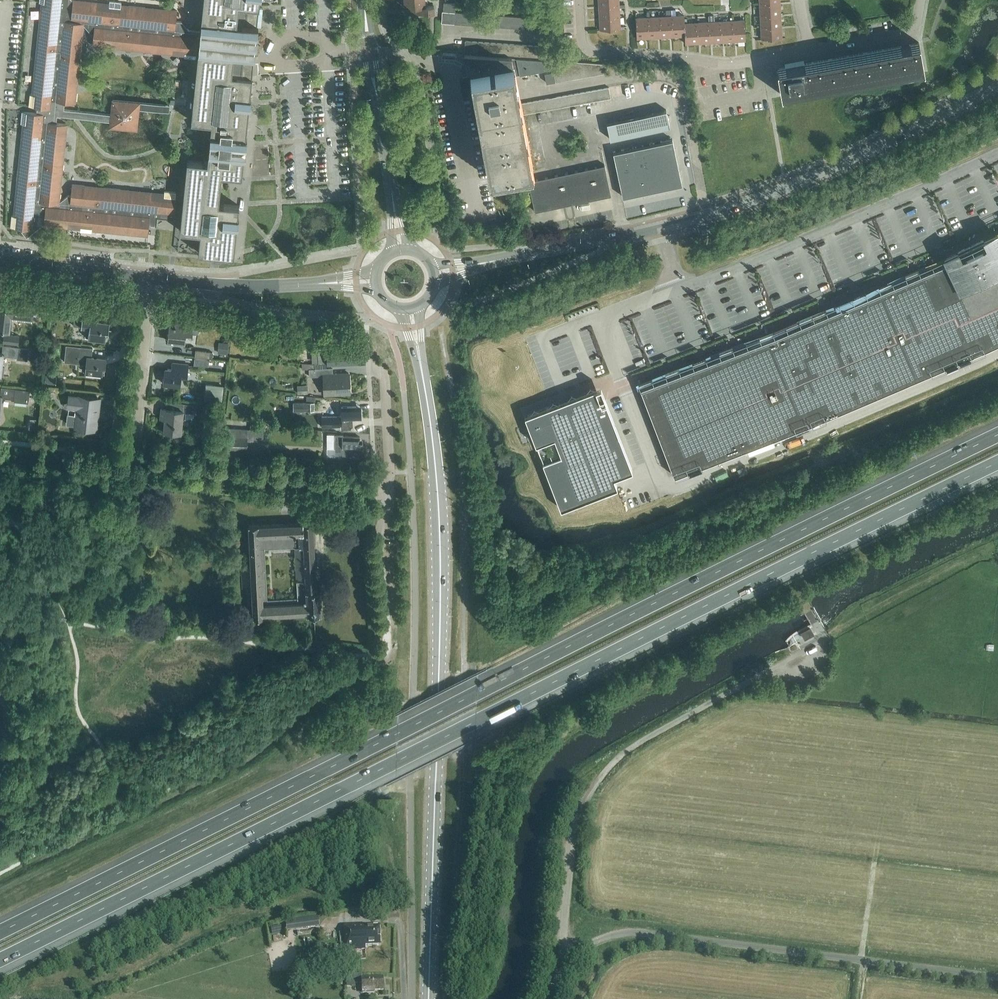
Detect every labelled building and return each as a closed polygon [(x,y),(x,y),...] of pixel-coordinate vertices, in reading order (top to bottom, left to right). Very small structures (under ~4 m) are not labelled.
[(44,224),(80,228),(80,231),(91,232),(92,229),(148,235),(149,226),(156,227),(157,218),(173,220),(174,210),(176,194),(176,192),(164,191),(164,193),(72,184),(71,195),(69,195),(60,202),(59,202),(67,124),(56,123),(57,115),(110,121),(109,127),(137,129),(139,109),(166,111),(167,105),(112,99),(111,114),(63,109),(64,102),(75,103),(80,57),(81,44),(83,25),(84,25),(91,33),(93,33),(92,45),(184,55),(198,56),(200,31),(188,30),(181,22),(176,21),(177,11),(121,5),(121,2),(109,1),(109,3),(77,0),(73,0),(73,1),(72,1),(71,0),(40,0),(39,2),(42,2),(36,57),(32,94),(30,94),(29,106),(31,106),(37,107),(37,113),(24,111),(24,112),(22,112),(21,123),(23,123),(14,215),(11,215),(10,227),(13,227),(20,228),(26,236),(43,223),(44,223),(44,224)] [(252,76),(246,75),(247,66),(249,66),(249,61),(249,56),(254,57),(257,26),(251,26),(253,7),(259,7),(260,0),(204,0),(200,31),(198,56),(191,121),(212,123),(208,162),(187,160),(180,230),(200,232),(198,252),(211,254),(211,256),(220,257),(220,255),(234,256),(237,225),(238,225),(239,216),(238,216),(239,205),(218,203),(221,174),(242,176),(244,156),(245,156),(246,147),(245,146),(246,146),(247,137),(246,137),(249,106),(250,106),(250,102),(251,97),(250,97),(252,76)] [(405,7),(414,7),(414,12),(434,11),(433,5),(424,5),(424,0),(404,0),(405,7)] [(780,13),(779,1),(759,2),(760,15),(780,13)] [(455,11),(455,3),(444,3),(443,11),(455,11)] [(619,16),(619,4),(599,5),(599,17),(619,16)] [(781,26),(780,13),(760,15),(761,27),(781,26)] [(685,29),(684,23),(684,15),(671,16),(672,36),(684,35),(684,29),(685,29)] [(620,28),(619,16),(599,17),(600,29),(620,28)] [(660,36),(659,16),(647,17),(648,37),(660,36)] [(672,36),(671,16),(659,16),(660,36),(672,36)] [(648,37),(647,17),(635,18),(636,38),(648,37)] [(733,40),(732,20),(720,21),(721,41),(733,40)] [(744,20),(732,20),(733,40),(745,40),(744,20)] [(721,41),(720,21),(708,22),(709,42),(721,41)] [(697,42),(696,22),(684,23),(685,29),(684,29),(684,35),(685,43),(697,42)] [(709,42),(708,22),(696,22),(697,42),(709,42)] [(781,38),(781,26),(761,27),(761,39),(781,38)] [(922,68),(923,68),(919,42),(918,42),(918,43),(777,68),(776,68),(781,94),(782,94),(782,93),(922,68)] [(522,114),(520,103),(514,75),(553,68),(553,71),(559,70),(565,69),(571,68),(577,67),(583,66),(589,64),(595,63),(597,63),(511,57),(466,54),(489,177),(516,172),(518,183),(528,181),(534,211),(611,195),(604,164),(533,179),(524,125),(522,114)] [(606,73),(604,64),(597,63),(595,63),(597,74),(606,73)] [(555,81),(553,71),(544,73),(546,82),(555,81)] [(606,122),(610,139),(669,126),(666,110),(606,122)] [(580,128),(565,131),(567,141),(582,139),(580,128)] [(565,131),(550,133),(552,144),(567,141),(565,131)] [(550,133),(536,136),(538,147),(552,144),(550,133)] [(582,139),(567,141),(569,152),(584,149),(582,139)] [(613,152),(622,196),(682,184),(672,139),(613,152)] [(567,141),(552,144),(554,155),(569,152),(567,141)] [(552,144),(538,147),(540,158),(554,155),(552,144)] [(997,342),(997,233),(997,230),(982,236),(986,244),(961,255),(957,248),(943,255),(946,262),(775,335),(640,387),(674,475),(812,422),(987,347),(997,342)] [(34,302),(7,299),(5,309),(0,308),(0,330),(9,331),(11,318),(32,320),(34,302)] [(49,316),(50,307),(39,306),(38,315),(49,316)] [(83,310),(82,311),(75,310),(73,326),(81,326),(81,327),(89,328),(88,338),(105,340),(106,329),(108,330),(109,321),(95,319),(96,311),(83,310)] [(196,323),(192,323),(192,322),(176,320),(175,325),(174,325),(173,326),(170,325),(168,341),(184,343),(185,333),(191,334),(195,334),(198,333),(199,331),(199,327),(198,324),(196,323)] [(18,344),(19,335),(4,333),(2,343),(18,344)] [(219,343),(218,354),(228,355),(229,344),(219,343)] [(299,352),(300,346),(281,344),(281,350),(299,352)] [(16,357),(16,359),(27,360),(29,348),(5,345),(4,353),(0,353),(0,375),(1,375),(3,356),(16,357)] [(104,366),(105,359),(91,357),(92,348),(67,345),(65,362),(86,364),(85,372),(101,373),(102,366),(104,366)] [(330,348),(317,349),(318,362),(318,363),(357,361),(357,360),(358,360),(358,355),(357,355),(357,350),(347,350),(347,348),(330,348)] [(209,358),(210,351),(195,350),(194,356),(209,358)] [(186,377),(188,364),(172,363),(172,369),(165,368),(163,383),(179,385),(180,376),(186,377)] [(324,394),(350,393),(349,373),(333,374),(332,368),(309,369),(309,376),(323,376),(324,394)] [(222,404),(223,386),(206,385),(205,403),(222,404)] [(636,480),(605,401),(599,385),(524,414),(524,416),(561,508),(636,480)] [(298,394),(306,394),(306,386),(298,386),(298,394)] [(22,402),(29,403),(30,390),(1,387),(0,394),(0,414),(2,398),(14,399),(14,401),(22,402)] [(78,407),(77,414),(67,413),(66,424),(76,425),(76,424),(86,425),(86,426),(96,428),(97,411),(99,411),(100,406),(98,406),(99,398),(79,396),(79,397),(70,395),(69,406),(78,407)] [(193,414),(195,404),(174,402),(173,409),(161,408),(160,417),(165,418),(163,430),(180,432),(183,411),(185,411),(185,413),(193,414)] [(305,412),(315,412),(315,403),(305,403),(305,412)] [(361,418),(360,406),(341,406),(341,416),(321,416),(322,427),(342,426),(342,419),(361,418)] [(248,430),(225,428),(225,436),(224,448),(246,450),(247,437),(248,430)] [(343,434),(335,434),(335,448),(335,454),(358,455),(359,448),(360,448),(362,447),(362,441),(360,439),(360,437),(343,436),(343,434)] [(281,509),(296,510),(298,501),(282,499),(281,509)] [(253,616),(263,615),(263,614),(307,612),(307,613),(321,612),(320,589),(316,589),(313,521),(302,521),(302,522),(259,524),(258,523),(248,524),(253,616)] [(808,635),(816,631),(813,626),(805,630),(808,635)] [(13,705),(14,691),(3,690),(2,704),(13,705)] [(291,935),(317,930),(317,927),(323,926),(321,916),(289,921),(291,935)] [(365,947),(380,946),(379,927),(364,927),(364,925),(344,926),(344,933),(343,933),(344,951),(365,950),(365,947)] [(381,989),(381,977),(361,978),(361,974),(346,973),(346,987),(354,987),(354,984),(361,983),(362,992),(374,992),(374,990),(381,989)]
